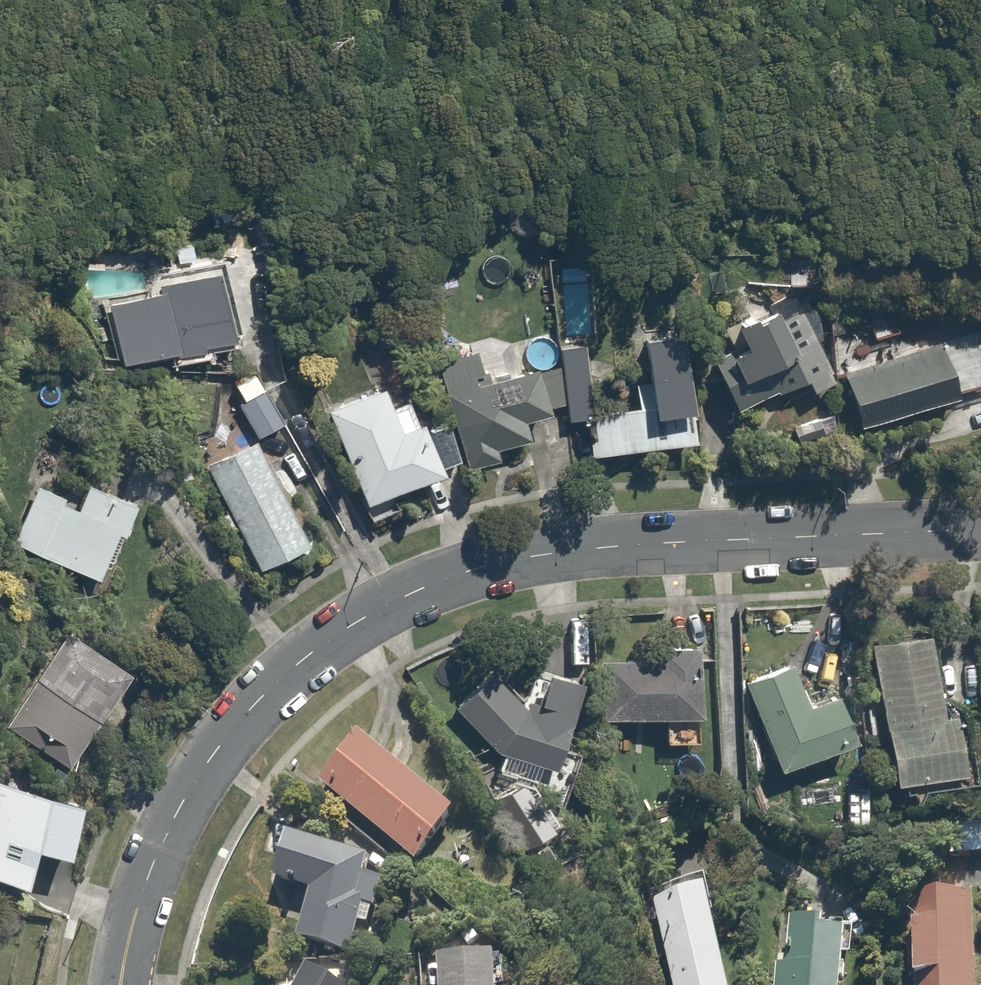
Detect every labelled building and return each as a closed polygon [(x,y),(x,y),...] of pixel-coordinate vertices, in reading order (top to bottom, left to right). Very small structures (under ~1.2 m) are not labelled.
[(157,289),(105,302),(121,363),(171,350),(172,355),(199,349),(198,343),(228,335),(211,269),(155,282),(157,289)] [(811,398),(841,385),(805,297),(736,325),(749,355),(721,367),(740,414),(806,387),(811,398)] [(643,381),(632,382),(635,406),(590,412),(583,413),(583,417),(588,454),(692,440),(688,407),(678,329),(637,334),(643,381)] [(964,403),(960,392),(980,385),(980,334),(847,378),(865,435),(964,403)] [(583,344),(559,347),(567,419),(583,417),(583,413),(590,412),(583,344)] [(519,418),(545,411),(531,365),(472,383),(469,375),(479,372),(472,349),(434,361),(466,466),(495,457),(492,447),(525,436),(519,418)] [(328,411),(370,520),(394,511),(391,502),(447,480),(444,472),(463,465),(448,427),(429,434),(425,423),(415,426),(408,407),(396,411),(387,388),(328,411)] [(286,425),(269,390),(240,404),(258,439),(286,425)] [(309,545),(262,443),(210,467),(257,569),(309,545)] [(70,495),(41,483),(14,547),(99,583),(131,506),(87,488),(77,511),(66,506),(70,495)] [(141,677),(69,631),(7,727),(80,773),(141,677)] [(952,636),(874,649),(899,796),(977,782),(952,636)] [(657,664),(605,663),(604,721),(700,722),(701,651),(658,650),(657,664)] [(811,707),(792,662),(742,683),(782,778),(868,742),(847,692),(811,707)] [(489,674),(453,712),(497,755),(564,775),(591,685),(557,675),(545,715),(526,709),(489,674)] [(357,740),(318,790),(421,869),(460,819),(357,740)] [(95,798),(0,772),(0,884),(33,893),(44,855),(77,864),(95,798)] [(530,778),(494,797),(526,859),(563,840),(530,778)] [(959,826),(958,858),(980,858),(980,826),(959,826)] [(362,914),(380,918),(387,887),(368,884),(372,866),(288,848),(279,891),(312,898),(302,944),(353,955),(362,914)] [(660,905),(674,984),(734,984),(718,895),(660,905)] [(979,899),(910,898),(909,984),(978,984),(979,899)] [(772,984),(855,984),(861,933),(793,927),(789,961),(775,959),(772,984)] [(438,984),(493,984),(492,956),(436,959),(438,984)] [(306,972),(298,984),(329,984),(306,972)]
